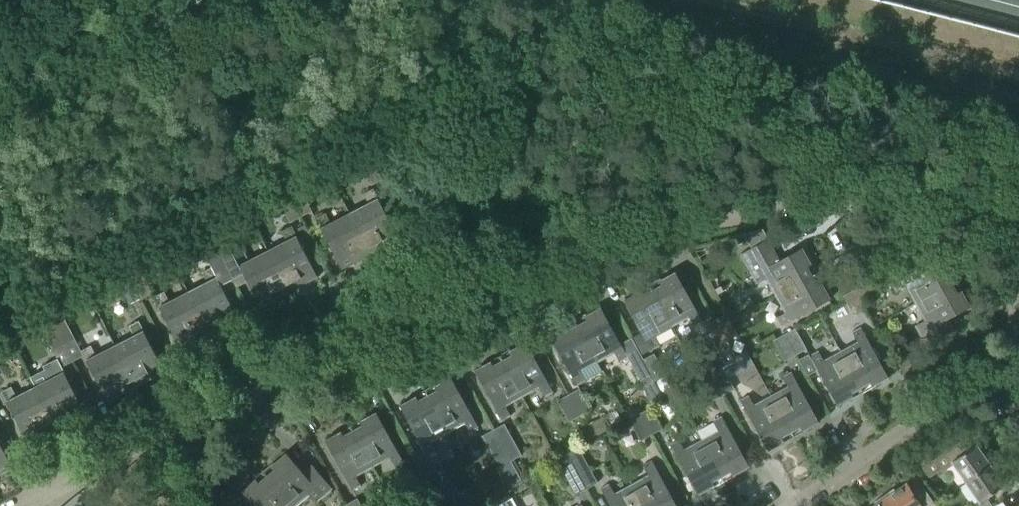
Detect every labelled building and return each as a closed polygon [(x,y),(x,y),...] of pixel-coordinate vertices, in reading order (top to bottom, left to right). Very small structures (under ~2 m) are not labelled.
[(370,185),(381,179),(364,147),(354,152),(370,185)] [(299,216),(310,210),(296,183),(285,188),(299,216)] [(288,222),(299,216),(285,188),(274,195),(288,222)] [(369,254),(397,240),(379,204),(380,204),(372,189),(363,194),(368,204),(349,213),(369,254)] [(330,223),(325,213),(314,218),(321,232),(322,232),(341,268),(369,254),(349,213),(330,223)] [(207,229),(221,258),(231,276),(242,271),(260,306),(288,291),(269,251),(249,262),(243,251),(233,257),(231,253),(216,224),(207,229)] [(303,240),(310,237),(304,225),(298,228),(303,240)] [(288,291),(315,277),(297,241),(298,241),(290,226),(279,232),(285,243),(269,251),(288,291)] [(221,258),(207,229),(194,236),(209,264),(211,268),(201,274),(207,284),(188,294),(208,333),(236,319),(218,283),(231,276),(221,258)] [(778,261),(767,240),(739,255),(755,284),(765,278),(775,295),(815,273),(801,249),(778,261)] [(916,303),(956,281),(942,255),(891,284),(896,292),(906,286),(916,303)] [(140,299),(151,293),(137,265),(126,271),(140,299)] [(129,304),(140,299),(126,271),(115,276),(129,304)] [(702,322),(674,272),(649,286),(670,325),(687,316),(693,327),(702,322)] [(779,327),(829,299),(815,273),(775,295),(785,313),(774,318),(779,327)] [(860,301),(880,290),(874,279),(854,290),(860,301)] [(925,345),(953,329),(947,319),(970,306),(956,281),(916,303),(925,320),(915,326),(925,345)] [(651,350),(659,346),(653,335),(670,325),(649,286),(623,300),(651,350)] [(854,317),(865,311),(860,301),(854,290),(842,296),(854,317)] [(208,333),(188,294),(169,304),(164,294),(154,299),(160,312),(161,312),(180,348),(208,333)] [(62,344),(72,338),(56,307),(46,313),(62,344)] [(627,357),(599,307),(574,322),(596,361),(613,352),(619,362),(627,357)] [(51,349),(62,344),(46,313),(35,318),(51,349)] [(727,341),(737,335),(725,315),(715,320),(727,341)] [(134,387),(162,373),(144,336),(145,336),(136,319),(126,324),(132,335),(113,345),(134,387)] [(701,380),(712,374),(722,368),(737,360),(726,341),(727,341),(715,320),(704,326),(721,356),(695,371),(701,380)] [(576,386),(585,381),(579,371),(596,361),(574,322),(548,336),(576,386)] [(863,392),(888,378),(860,327),(851,332),(857,343),(841,352),(863,392)] [(796,354),(805,349),(794,329),(785,334),(796,354)] [(785,334),(773,341),(784,361),(796,354),(785,334)] [(552,393),(524,343),(499,357),(522,396),(539,387),(544,397),(552,393)] [(94,354),(88,344),(78,349),(86,365),(87,365),(106,402),(134,387),(113,345),(94,354)] [(823,362),(817,351),(809,355),(837,406),(863,392),(841,352),(823,362)] [(654,380),(665,375),(653,354),(643,360),(654,380)] [(502,421),(511,416),(505,406),(522,396),(499,357),(474,371),(502,421)] [(907,358),(897,364),(905,378),(915,372),(907,358)] [(643,386),(654,380),(643,360),(632,366),(643,386)] [(55,428),(83,414),(64,377),(65,376),(57,361),(46,366),(52,377),(33,386),(55,428)] [(723,395),(734,389),(722,368),(712,374),(723,395)] [(793,436),(818,423),(790,372),(781,377),(787,387),(771,396),(793,436)] [(712,401),(723,395),(712,374),(701,380),(712,401)] [(478,428),(450,377),(425,392),(447,431),(464,422),(470,433),(478,428)] [(663,390),(669,387),(663,377),(657,380),(663,390)] [(15,396),(10,386),(0,391),(8,406),(27,443),(55,428),(33,386),(15,396)] [(580,416),(590,410),(579,390),(569,395),(580,416)] [(427,456),(436,452),(430,441),(447,431),(425,392),(399,406),(427,456)] [(569,422),(580,416),(569,395),(557,401),(569,422)] [(753,406),(748,396),(740,400),(768,451),(793,436),(771,396),(753,406)] [(651,435),(662,429),(650,408),(639,414),(651,435)] [(403,463),(375,412),(350,426),(372,466),(389,457),(395,467),(403,463)] [(641,441),(651,435),(639,414),(629,420),(641,441)] [(724,481),(749,467),(721,417),(713,421),(719,432),(702,441),(724,481)] [(594,424),(587,428),(593,439),(600,435),(594,424)] [(519,477),(523,475),(514,460),(521,455),(504,425),(494,431),(519,477)] [(353,491),(361,486),(355,476),(372,466),(350,426),(324,440),(353,491)] [(521,480),(519,477),(494,431),(483,436),(501,467),(496,470),(507,488),(521,480)] [(685,451),(679,440),(670,445),(698,495),(724,481),(702,441),(685,451)] [(960,444),(923,469),(929,477),(940,469),(941,471),(953,463),(967,483),(991,467),(978,447),(967,454),(960,444)] [(9,466),(0,448),(0,471),(9,466)] [(587,488),(597,482),(578,448),(568,454),(587,488)] [(286,454),(264,472),(293,505),(294,505),(309,494),(316,503),(332,490),(312,465),(303,473),(286,454)] [(568,454),(557,459),(576,494),(587,488),(568,454)] [(651,460),(643,465),(649,475),(632,485),(644,505),(677,505),(651,460)] [(433,466),(421,472),(439,503),(441,505),(460,505),(454,495),(450,497),(433,466)] [(967,483),(979,501),(972,505),(992,505),(987,499),(1005,486),(991,467),(967,483)] [(264,472),(241,491),(254,505),(293,505),(264,472)] [(439,503),(421,472),(411,478),(427,505),(434,505),(439,503)] [(883,495),(891,505),(936,505),(924,488),(914,494),(907,483),(895,491),(893,489),(883,495)] [(609,484),(601,488),(610,505),(644,505),(632,485),(615,494),(609,484)] [(883,495),(873,502),(875,505),(874,505),(891,505),(883,495)]
